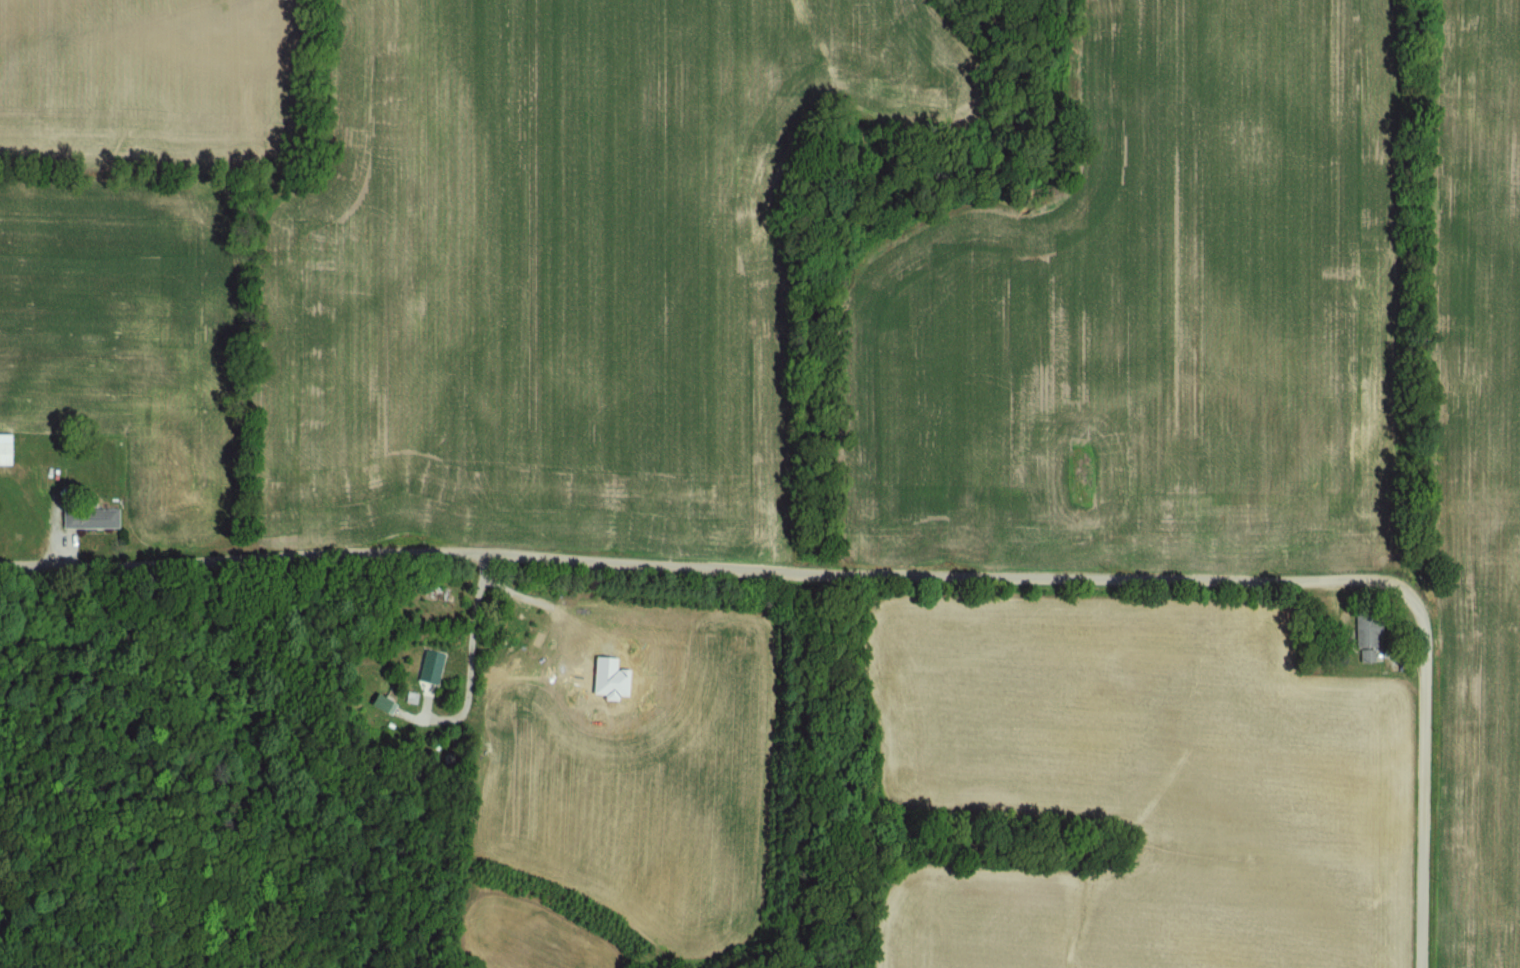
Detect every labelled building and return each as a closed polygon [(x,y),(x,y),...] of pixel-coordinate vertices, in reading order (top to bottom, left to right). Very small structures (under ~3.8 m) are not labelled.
[(0,435),(0,466),(18,466),(18,435),(0,435)] [(69,509),(69,529),(125,529),(125,509),(69,509)] [(1361,611),(1361,648),(1384,648),(1384,634),(1389,634),(1389,611),(1361,611)] [(403,705),(384,694),(377,705),(396,717),(403,705)]
